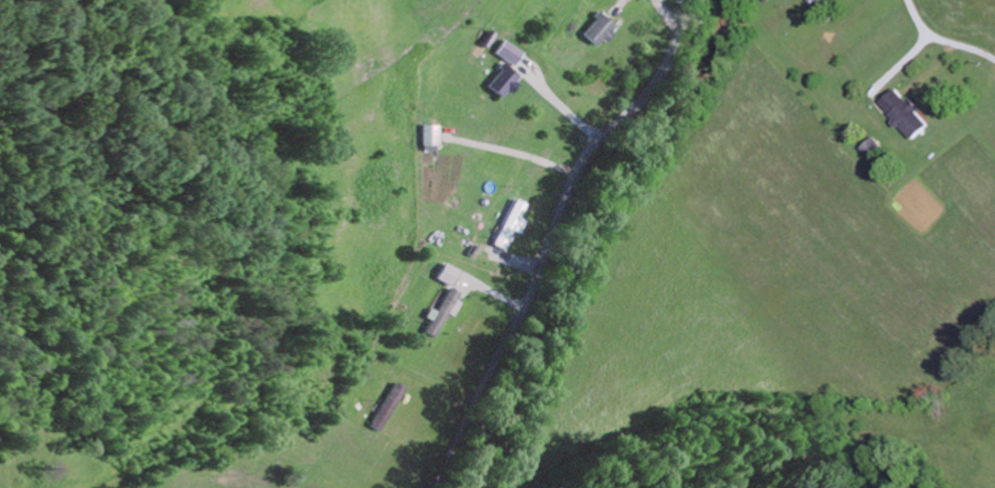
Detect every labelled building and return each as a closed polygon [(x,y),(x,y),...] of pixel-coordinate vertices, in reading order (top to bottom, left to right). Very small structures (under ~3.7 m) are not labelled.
[(603,46),(616,22),(597,12),(584,36),(603,46)] [(488,88),(508,98),(520,73),(501,63),(488,88)] [(934,124),(900,87),(883,102),(917,140),(934,124)] [(514,226),(523,207),(509,201),(490,240),(499,245),(510,224),(514,226)] [(438,277),(450,286),(459,274),(448,265),(438,277)] [(425,328),(436,335),(453,308),(443,302),(437,312),(435,311),(425,328)] [(404,386),(394,381),(372,427),(382,432),(404,386)]
